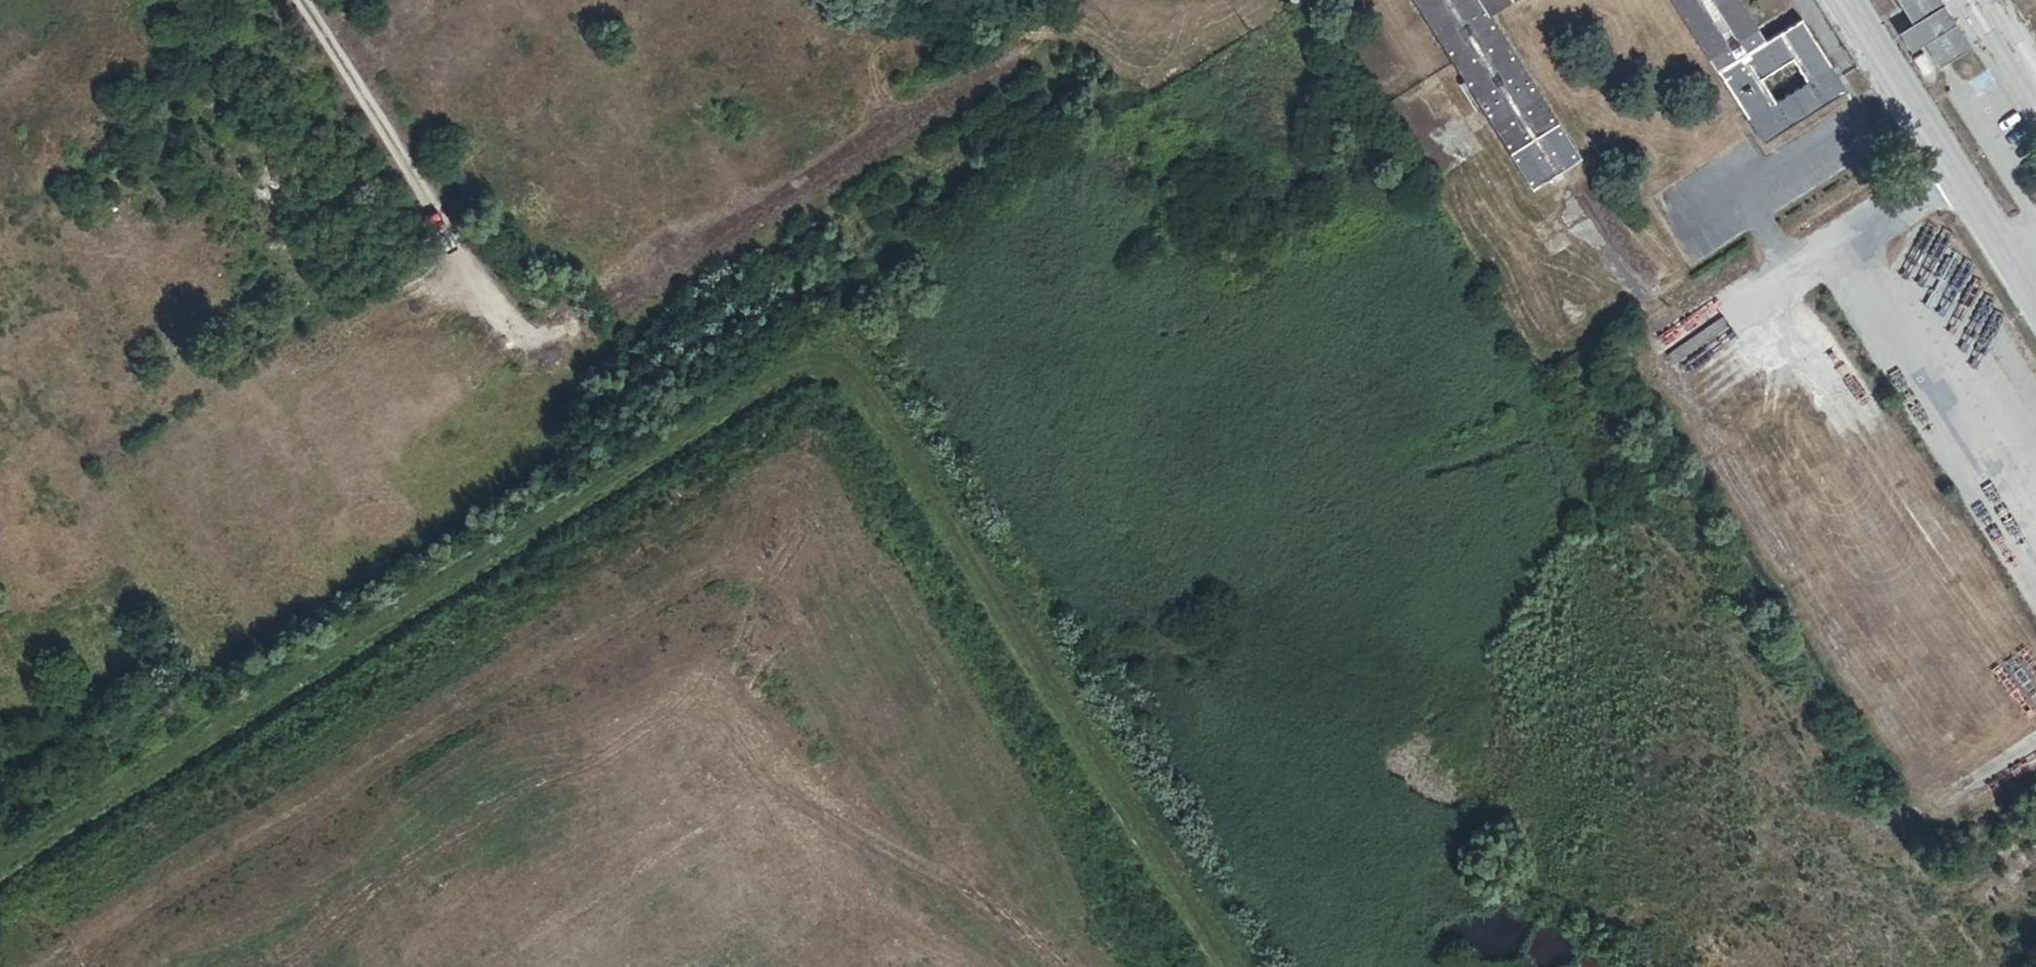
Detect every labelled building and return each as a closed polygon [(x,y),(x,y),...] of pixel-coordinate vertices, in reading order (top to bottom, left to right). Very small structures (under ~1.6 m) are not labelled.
[(1532,188),(1581,156),(1484,4),(1490,0),(1413,0),(1532,188)] [(1762,142),(1849,89),(1801,16),(1766,39),(1741,0),(1672,0),(1762,142)] [(1914,24),(1920,21),(1930,37),(1924,40),(1940,65),(1972,45),(1956,20),(1950,25),(1939,8),(1946,4),(1943,0),(1899,0),(1914,24)] [(1391,83),(1372,57),(1362,64),(1380,91),(1391,83)]
